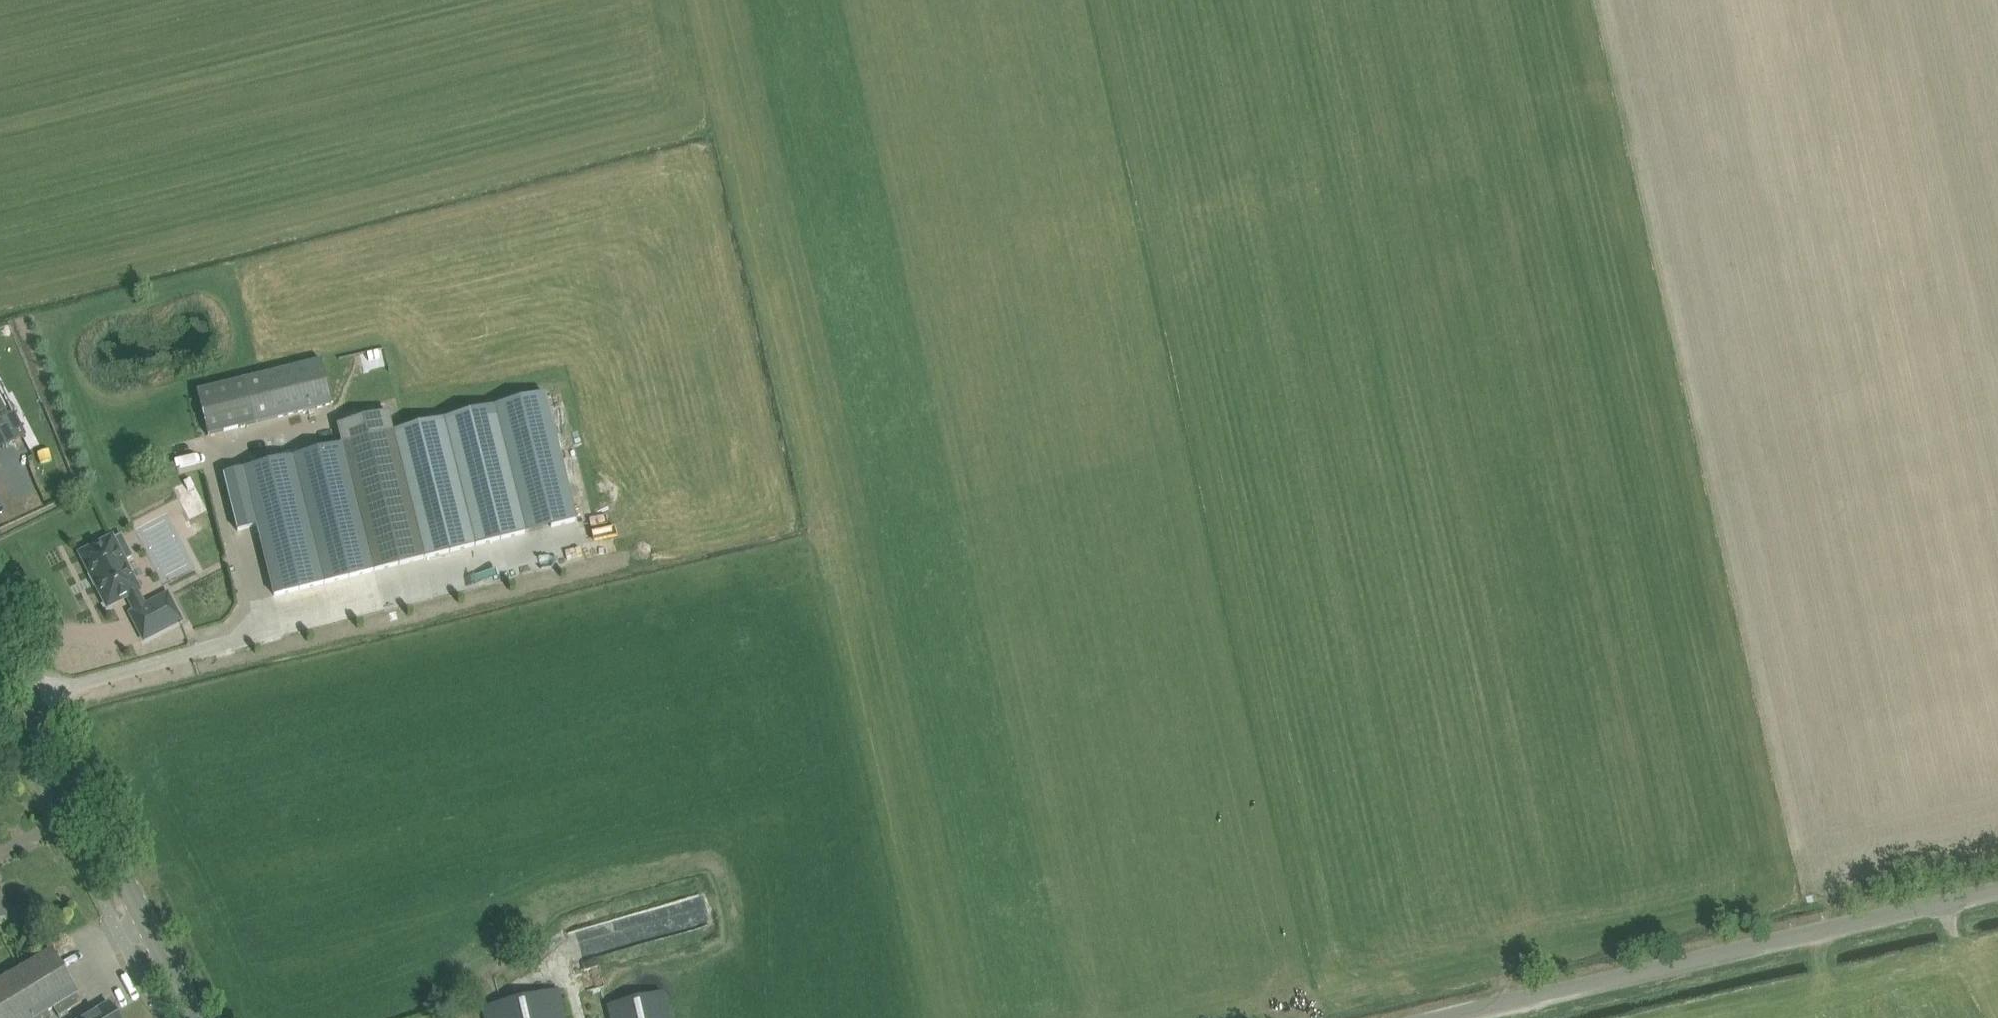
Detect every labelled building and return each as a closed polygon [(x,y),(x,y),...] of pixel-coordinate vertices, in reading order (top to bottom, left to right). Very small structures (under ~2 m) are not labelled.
[(197,392),(209,436),(333,404),(322,360),(197,392)] [(581,519),(549,394),(394,433),(389,412),(337,425),(342,445),(293,457),(289,443),(240,456),(275,595),(581,519)] [(407,416),(409,425),(498,405),(496,396),(407,416)] [(9,437),(0,419),(0,441),(9,437)] [(115,537),(82,554),(108,605),(129,595),(136,610),(130,613),(144,640),(182,620),(168,593),(146,605),(140,593),(143,592),(127,560),(133,557),(122,534),(116,538),(115,537)] [(621,949),(713,923),(704,893),(613,919),(621,949)] [(54,1007),(60,1015),(81,1002),(50,951),(0,981),(0,1017),(35,1017),(54,1007)] [(486,1017),(566,1017),(560,990),(484,1008),(486,1017)] [(611,1017),(670,1017),(664,994),(609,1007),(611,1017)] [(110,1002),(83,1017),(119,1017),(110,1002)]
